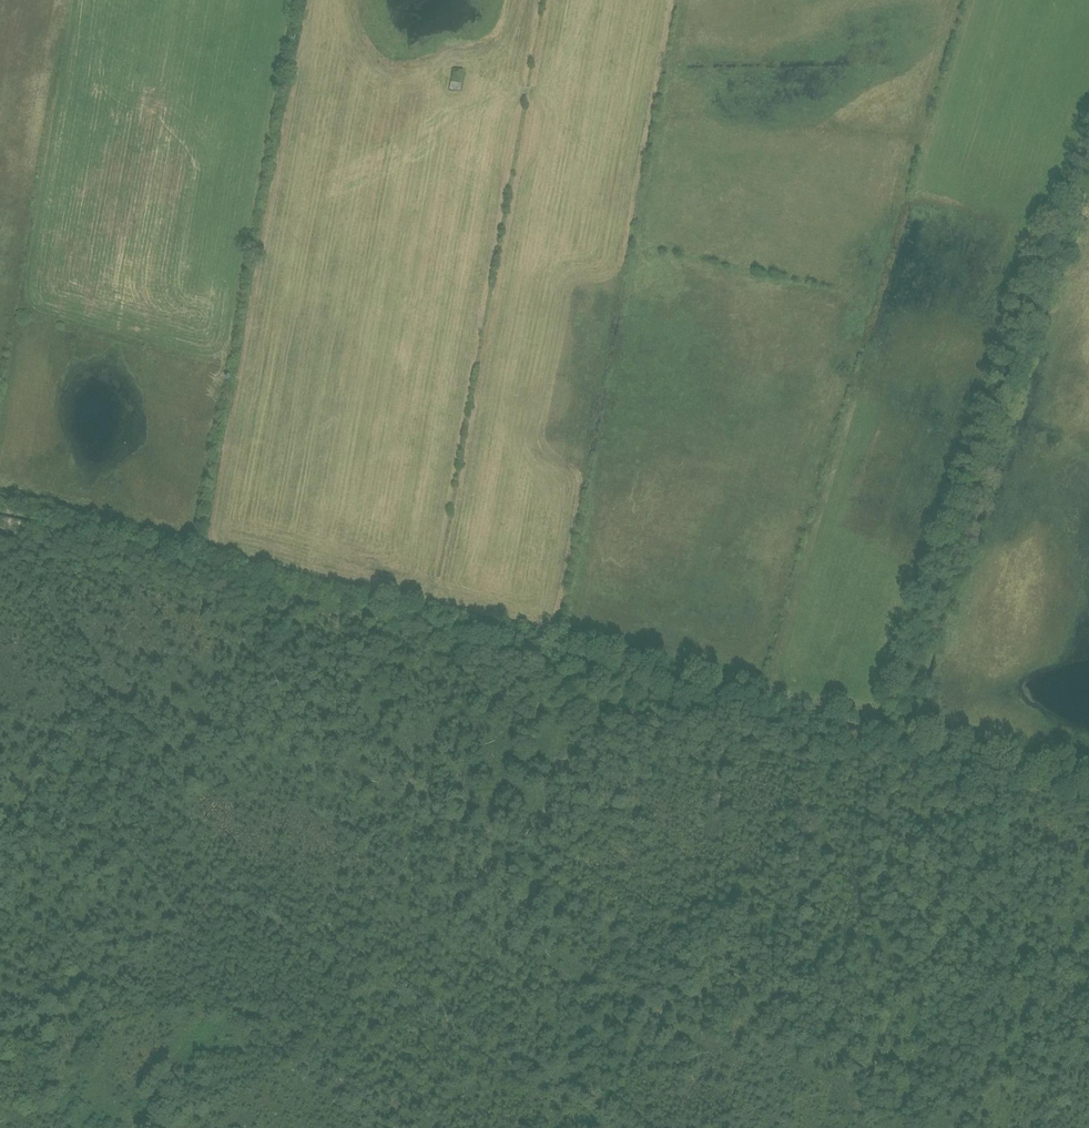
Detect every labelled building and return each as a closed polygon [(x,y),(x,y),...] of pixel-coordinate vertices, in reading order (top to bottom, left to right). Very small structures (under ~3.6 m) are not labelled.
[(468,75),(458,73),(456,87),(466,89),(468,75)]
